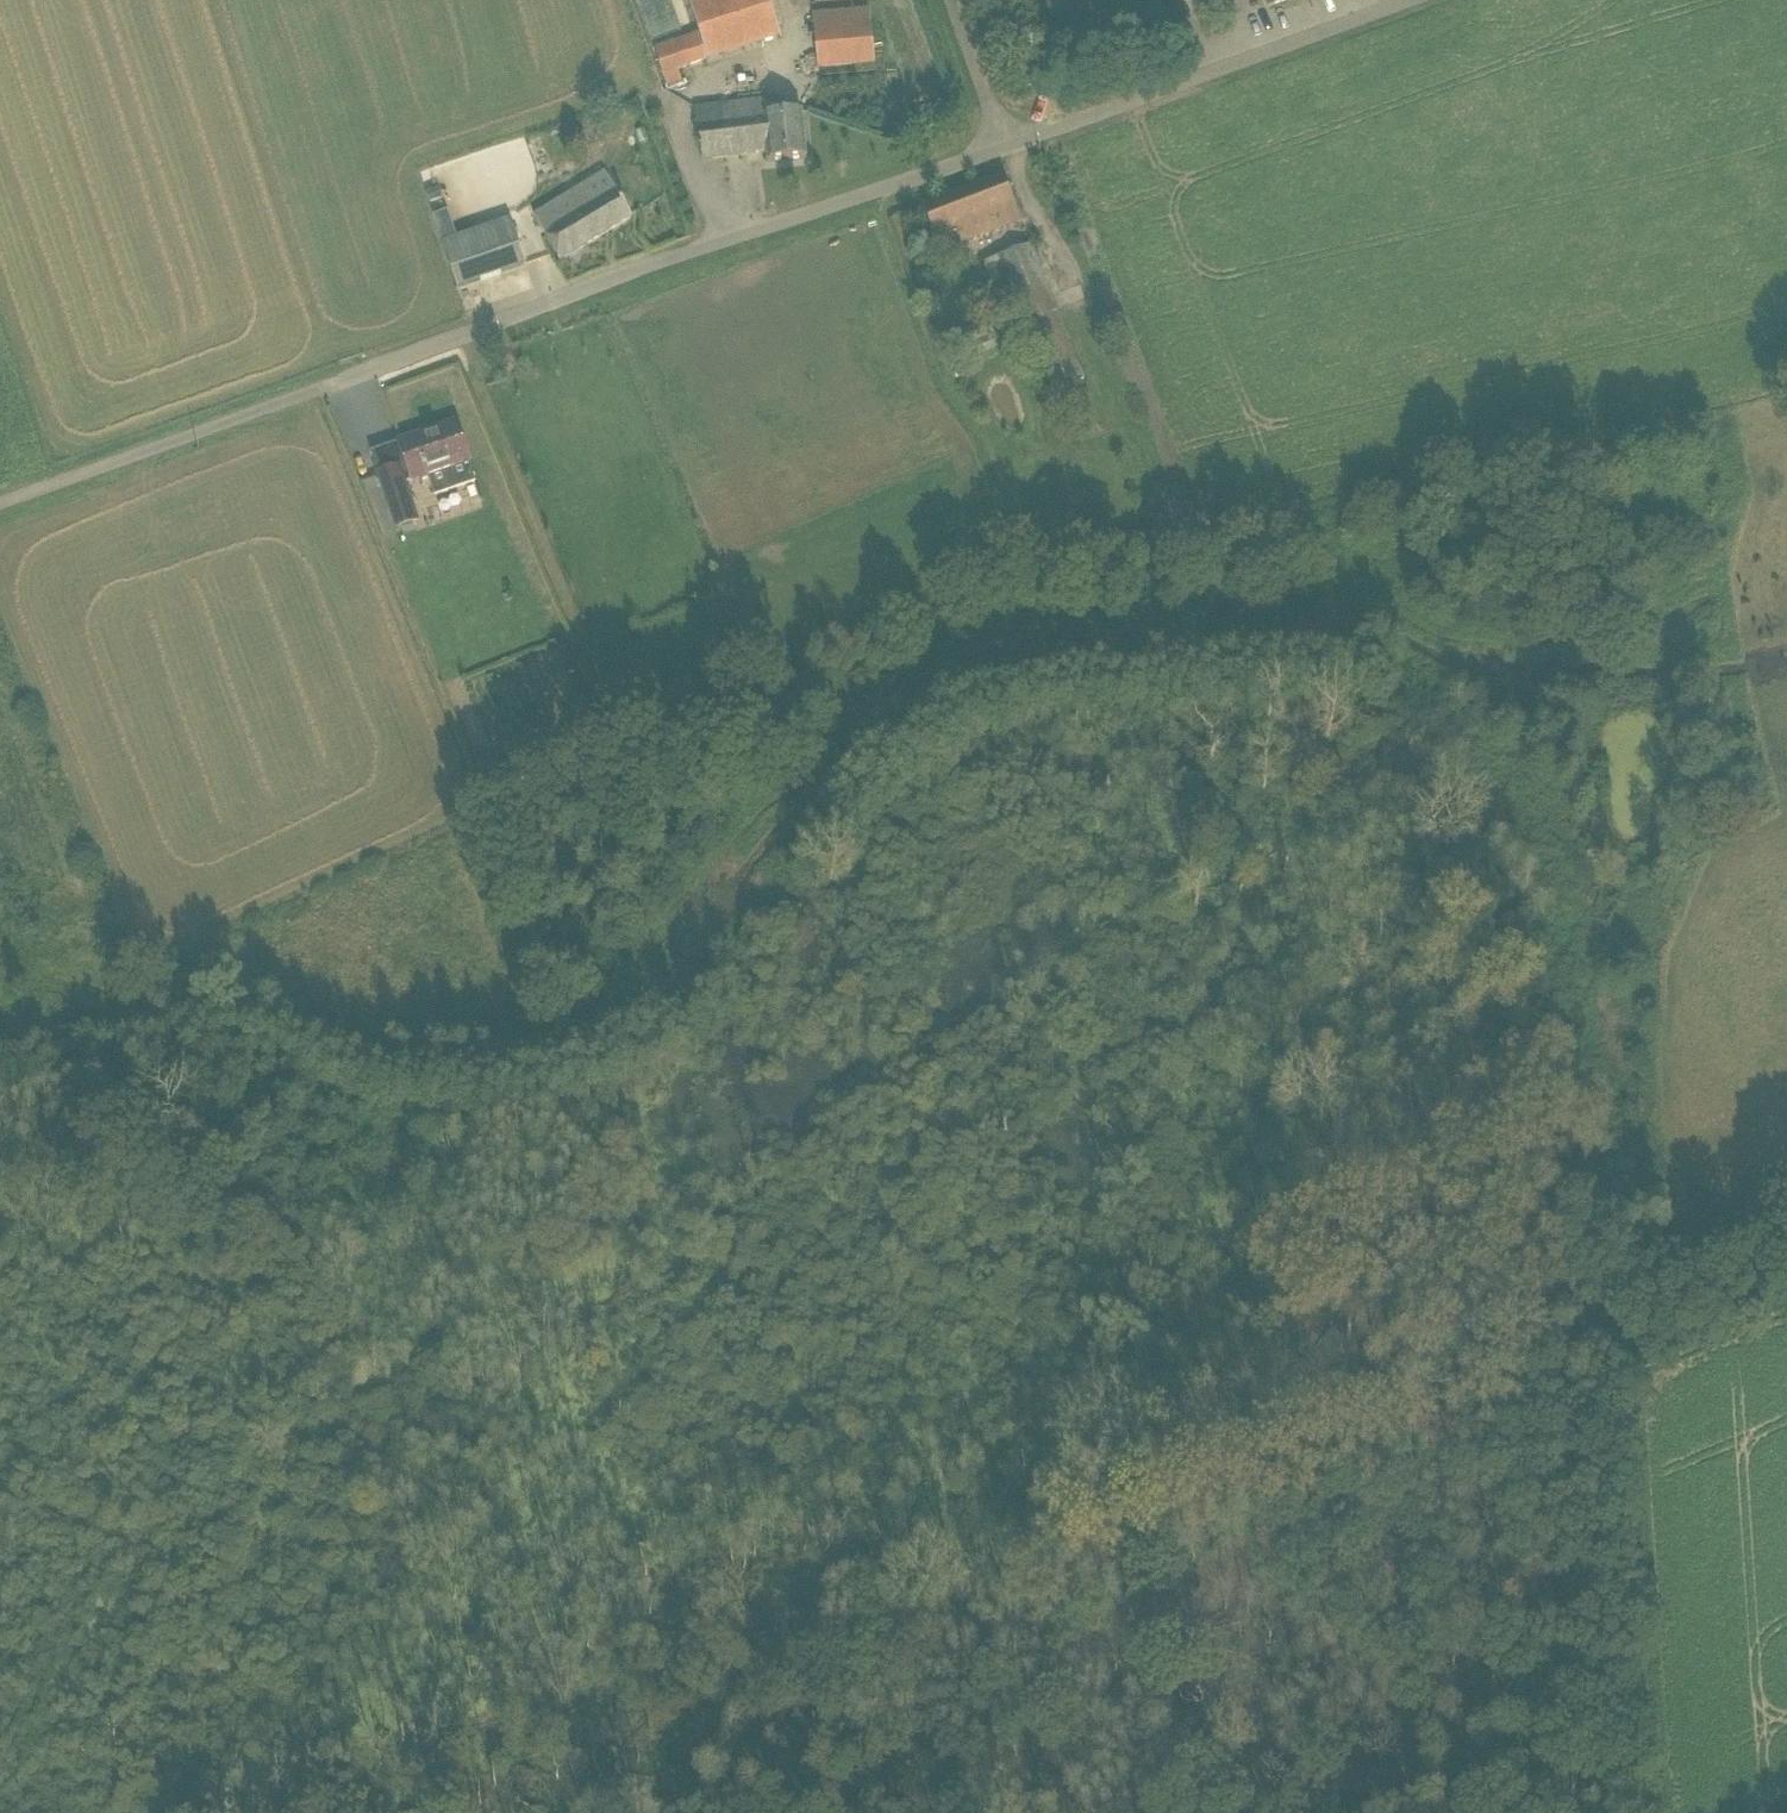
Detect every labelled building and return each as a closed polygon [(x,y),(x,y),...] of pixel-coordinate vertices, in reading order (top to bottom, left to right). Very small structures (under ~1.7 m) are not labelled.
[(654,46),(667,89),(685,84),(681,71),(785,41),(774,0),(691,0),(700,32),(654,46)] [(1269,9),(1292,0),(1266,0),(1269,9)] [(876,63),(872,26),(870,8),(813,13),(819,67),(876,63)] [(696,109),(703,161),(768,155),(769,164),(807,160),(803,114),(779,116),(778,99),(696,109)] [(558,259),(560,264),(634,219),(616,189),(606,173),(534,217),(538,223),(558,259)] [(957,231),(962,245),(1021,222),(1003,177),(924,208),(936,239),(957,231)] [(457,290),(526,266),(511,221),(441,243),(457,290)] [(997,279),(1005,275),(1052,393),(1085,381),(1031,246),(998,258),(999,259),(991,262),(997,279)] [(477,484),(456,424),(371,453),(395,531),(420,523),(403,468),(407,467),(413,483),(428,478),(435,498),(477,484)]
